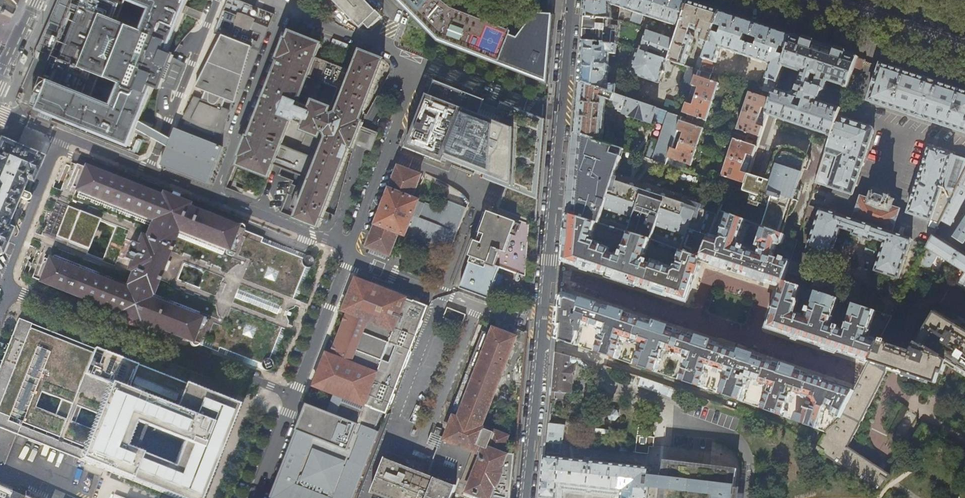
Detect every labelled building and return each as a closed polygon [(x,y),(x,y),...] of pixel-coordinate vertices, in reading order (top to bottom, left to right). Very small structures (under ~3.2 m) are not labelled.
[(70,12),(77,15),(59,59),(52,56),(50,62),(37,94),(44,97),(39,110),(129,146),(136,129),(139,122),(154,86),(161,89),(162,85),(167,72),(173,59),(174,55),(167,53),(188,0),(128,0),(152,9),(143,32),(113,20),(121,0),(75,0),(70,12)] [(75,0),(58,0),(49,21),(56,24),(64,27),(70,12),(75,0)] [(370,28),(383,16),(377,10),(376,11),(365,0),(334,0),(360,27),(365,22),(370,28)] [(400,1),(441,42),(547,83),(549,62),(552,26),(553,15),(539,14),(538,14),(522,33),(453,11),(440,0),(399,0),(400,1)] [(623,0),(587,0),(586,17),(610,19),(611,5),(620,8),(623,0)] [(620,8),(633,12),(630,20),(640,24),(643,15),(651,18),(657,0),(623,0),(620,8)] [(651,18),(664,22),(664,24),(666,25),(667,23),(681,28),(690,1),(686,0),(657,0),(651,18)] [(708,7),(690,1),(681,28),(677,41),(670,61),(685,66),(694,38),(692,33),(693,30),(698,31),(697,35),(697,36),(703,38),(702,40),(703,40),(701,45),(709,48),(714,32),(716,25),(721,11),(708,7)] [(761,25),(721,11),(716,25),(723,28),(721,34),(714,32),(709,48),(705,60),(701,71),(698,70),(684,113),(707,120),(719,84),(710,80),(716,62),(716,63),(721,48),(771,64),(767,79),(764,91),(774,94),(776,89),(783,66),(786,56),(780,54),(782,47),(789,49),(793,35),(761,25)] [(235,25),(249,30),(254,20),(238,13),(235,25)] [(610,19),(586,17),(586,18),(585,28),(584,41),(605,44),(616,45),(616,42),(618,20),(610,19)] [(647,31),(641,49),(640,51),(648,53),(649,49),(662,53),(661,58),(667,60),(670,61),(677,41),(647,31)] [(357,135),(360,126),(362,122),(359,121),(383,60),(362,52),(354,72),(315,57),(320,44),(290,33),(287,41),(285,40),(278,58),(279,58),(249,138),(248,137),(244,146),(241,155),(242,156),(239,164),(269,176),(274,163),(278,165),(281,166),(303,175),(299,186),(295,195),(291,207),(300,211),(297,218),(318,227),(349,147),(352,148),(353,144),(357,135)] [(183,118),(223,134),(229,111),(222,108),(226,99),(235,103),(251,47),(222,35),(196,87),(205,91),(202,100),(194,97),(183,118)] [(842,51),(793,35),(789,49),(786,56),(783,66),(803,73),(797,91),(796,90),(791,93),(791,94),(776,89),(774,94),(772,100),(767,115),(831,136),(838,116),(841,108),(819,101),(823,91),(826,90),(829,81),(847,87),(854,67),(857,59),(857,57),(858,56),(842,51)] [(617,45),(616,45),(605,44),(584,41),(583,41),(583,52),(581,73),(580,82),(614,94),(616,95),(617,85),(616,85),(607,85),(608,74),(609,73),(611,73),(611,67),(609,67),(608,66),(609,54),(616,54),(617,45)] [(661,58),(648,53),(640,51),(641,49),(639,49),(632,68),(629,69),(628,72),(629,75),(633,76),(635,75),(659,83),(667,60),(661,58)] [(695,69),(698,70),(701,71),(705,60),(699,58),(695,69)] [(184,65),(173,59),(167,72),(162,85),(175,89),(184,65)] [(862,60),(857,59),(854,67),(862,69),(864,63),(862,63),(862,62),(862,60)] [(914,115),(928,120),(964,132),(964,92),(935,82),(881,64),(880,65),(876,78),(874,86),(870,98),(872,101),(914,115)] [(487,101),(436,81),(430,95),(428,94),(406,149),(444,164),(446,160),(507,184),(497,210),(537,224),(544,136),(496,118),(498,114),(484,108),(487,101)] [(577,112),(575,133),(602,142),(606,99),(612,101),(614,94),(580,82),(578,98),(577,111),(577,112)] [(837,102),(842,104),(846,92),(841,91),(837,102)] [(767,115),(772,100),(750,93),(738,130),(760,137),(761,131),(767,115)] [(616,95),(614,94),(612,101),(616,102),(616,104),(617,107),(619,108),(618,111),(624,113),(626,114),(626,115),(626,117),(630,118),(631,117),(631,116),(648,122),(652,123),(657,109),(616,95)] [(669,157),(681,120),(682,117),(669,113),(659,141),(653,139),(646,157),(666,164),(669,157)] [(874,128),(838,116),(831,136),(826,152),(807,208),(816,211),(818,208),(821,209),(808,248),(831,256),(841,228),(854,232),(853,234),(871,240),(872,238),(885,242),(876,271),(899,278),(912,239),(892,232),(900,210),(901,210),(901,208),(899,208),(893,206),(894,201),(895,201),(895,199),(894,198),(893,199),(890,198),(890,196),(891,196),(891,195),(889,194),(879,191),(877,190),(876,191),(877,192),(876,193),(871,191),(870,193),(871,193),(869,198),(861,195),(855,212),(820,200),(825,185),(835,188),(834,192),(851,197),(852,194),(853,194),(875,130),(874,128)] [(704,128),(681,120),(669,157),(692,165),(704,128)] [(139,122),(136,129),(154,139),(160,143),(168,147),(171,139),(163,135),(156,131),(139,122)] [(368,129),(360,126),(357,135),(353,144),(361,147),(367,149),(374,131),(368,129)] [(223,147),(175,128),(171,139),(168,147),(161,165),(208,183),(223,147)] [(602,142),(575,133),(574,144),(572,170),(570,189),(570,193),(568,214),(598,224),(628,234),(651,241),(681,251),(701,257),(710,236),(718,214),(613,181),(623,150),(602,142)] [(748,173),(757,146),(734,139),(722,176),(744,183),(748,173)] [(0,250),(9,229),(3,226),(12,205),(13,205),(14,207),(15,208),(17,207),(16,205),(17,202),(19,199),(20,199),(20,197),(19,196),(17,197),(16,197),(25,175),(31,178),(40,157),(32,154),(3,142),(3,143),(0,142),(0,249),(0,250)] [(754,175),(748,173),(744,183),(742,190),(755,194),(752,200),(758,202),(757,203),(769,206),(762,227),(781,234),(793,199),(794,199),(808,159),(805,159),(807,153),(800,149),(798,147),(789,144),(785,143),(778,143),(775,143),(775,145),(777,145),(776,149),(774,148),(762,182),(752,179),(754,175)] [(964,171),(964,159),(931,147),(929,149),(908,212),(939,223),(940,220),(964,171)] [(40,281),(118,312),(118,313),(138,321),(138,320),(190,341),(265,370),(266,371),(267,371),(269,371),(270,370),(271,369),(272,368),(273,367),(273,366),(273,364),(272,363),(287,327),(289,322),(286,316),(288,310),(294,308),(296,303),(310,267),(312,266),(313,265),(313,263),(313,262),(313,260),(312,259),(312,258),(311,257),(309,257),(240,228),(186,207),(187,204),(162,194),(160,197),(75,163),(66,188),(70,190),(71,187),(153,220),(149,230),(148,231),(145,239),(140,237),(137,245),(129,242),(123,258),(131,261),(127,269),(132,271),(127,283),(128,283),(128,284),(127,286),(125,285),(123,289),(48,260),(43,258),(44,255),(40,253),(31,277),(40,281)] [(367,247),(388,255),(397,233),(405,236),(406,234),(407,234),(407,233),(412,235),(410,238),(430,245),(449,251),(466,209),(447,202),(443,211),(424,203),(424,204),(418,202),(419,201),(412,198),(412,197),(411,196),(419,176),(399,167),(390,189),(389,189),(375,224),(376,225),(367,247)] [(940,220),(950,225),(958,211),(964,198),(964,171),(940,220)] [(31,191),(24,189),(21,190),(19,193),(20,196),(27,199),(30,198),(32,194),(31,191)] [(100,221),(67,208),(54,240),(87,253),(100,221)] [(469,259),(459,288),(487,298),(498,269),(499,267),(525,277),(530,224),(517,220),(515,224),(483,212),(475,234),(482,236),(479,245),(472,242),(466,258),(469,259)] [(736,246),(744,220),(727,213),(722,229),(726,230),(723,237),(720,239),(710,236),(701,257),(681,251),(678,260),(680,261),(677,270),(674,271),(673,269),(661,265),(662,263),(653,260),(652,264),(643,260),(644,258),(646,258),(651,241),(628,234),(623,251),(626,252),(624,256),(609,252),(611,247),(596,242),(595,245),(592,244),(598,224),(568,214),(566,241),(564,260),(584,267),(609,275),(608,277),(623,282),(637,286),(638,285),(660,292),(688,301),(701,260),(722,267),(763,280),(781,286),(767,328),(779,332),(808,342),(851,356),(868,362),(878,343),(871,340),(867,340),(867,336),(868,331),(869,332),(876,311),(853,304),(845,329),(846,331),(845,335),(842,334),(843,332),(829,328),(829,329),(826,328),(827,325),(830,324),(838,299),(815,292),(809,311),(810,311),(808,317),(803,319),(802,317),(793,314),(795,307),(799,309),(799,306),(792,303),(794,298),(796,298),(800,286),(783,281),(789,262),(772,256),(776,245),(778,245),(782,243),(785,235),(781,234),(762,227),(757,243),(763,245),(760,254),(736,246)] [(964,244),(964,243),(964,220),(954,237),(964,244)] [(964,271),(964,256),(933,235),(927,247),(964,271)] [(794,260),(809,265),(812,257),(796,251),(794,260)] [(916,268),(936,280),(939,274),(919,262),(916,268)] [(308,406),(271,497),(353,497),(378,434),(376,433),(383,414),(388,416),(429,304),(411,298),(404,296),(404,295),(354,276),(341,309),(346,311),(341,322),(333,343),(329,354),(325,352),(312,385),(333,393),(325,412),(308,406)] [(841,416),(854,391),(853,390),(831,383),(803,374),(804,372),(792,368),(775,362),(775,364),(761,359),(762,358),(745,352),(733,348),(732,350),(719,345),(719,344),(704,338),(691,334),(690,336),(676,331),(677,329),(662,324),(648,320),(648,322),(633,317),(634,315),(617,309),(606,306),(605,307),(585,301),(565,294),(567,291),(566,289),(561,289),(561,297),(557,339),(577,346),(580,338),(581,327),(583,323),(591,326),(606,331),(604,335),(601,334),(595,352),(618,360),(623,345),(622,343),(623,339),(643,345),(642,350),(639,351),(634,366),(657,374),(663,355),(660,354),(662,350),(667,351),(666,354),(669,355),(670,352),(675,354),(674,356),(677,358),(678,355),(691,360),(690,364),(686,363),(679,381),(695,387),(702,389),(708,374),(707,371),(709,367),(729,374),(727,378),(724,380),(718,395),(743,404),(750,384),(747,383),(748,379),(761,384),(760,385),(771,388),(770,393),(768,394),(762,410),(787,419),(789,412),(787,407),(789,402),(792,403),(795,395),(805,398),(807,401),(805,407),(805,408),(803,414),(798,412),(795,421),(809,426),(818,430),(824,413),(823,412),(825,406),(827,405),(834,408),(832,412),(841,416)] [(515,312),(525,317),(528,311),(518,306),(515,312)] [(465,315),(447,307),(443,318),(461,325),(465,315)] [(878,343),(868,362),(854,391),(841,416),(825,432),(821,440),(816,449),(879,490),(890,474),(848,445),(888,368),(935,383),(940,369),(943,370),(946,361),(964,372),(964,328),(961,325),(963,322),(953,316),(951,320),(935,310),(913,347),(910,353),(878,343)] [(210,423),(218,403),(155,378),(156,373),(89,347),(88,351),(29,328),(30,324),(18,319),(14,329),(18,330),(0,377),(0,423),(6,425),(9,417),(84,446),(79,460),(122,477),(176,497),(180,497),(183,491),(196,496),(223,428),(210,423)] [(89,347),(30,324),(29,328),(88,351),(89,347)] [(445,439),(440,437),(425,474),(382,458),(368,492),(384,497),(511,497),(514,472),(516,454),(507,453),(506,454),(500,452),(507,435),(494,430),(494,431),(482,425),(517,339),(495,330),(493,335),(485,332),(485,331),(484,331),(449,416),(450,416),(454,417),(445,439)] [(549,401),(552,402),(553,397),(567,398),(568,391),(570,391),(570,381),(571,381),(573,366),(572,366),(572,362),(575,363),(576,361),(586,368),(589,365),(582,359),(556,352),(553,388),(550,388),(549,401)] [(635,385),(648,389),(651,380),(620,370),(617,379),(635,385)] [(545,442),(563,444),(564,424),(547,422),(545,442)] [(924,423),(906,451),(918,459),(936,431),(924,423)] [(572,445),(592,447),(593,434),(573,432),(572,445)] [(648,494),(649,485),(660,487),(662,489),(661,497),(736,497),(734,497),(737,469),(665,460),(663,475),(660,477),(650,476),(651,467),(625,464),(624,465),(561,458),(561,457),(544,456),(542,469),(542,476),(539,497),(556,497),(558,484),(621,491),(621,497),(647,497),(648,494)] [(740,465),(739,479),(748,480),(749,466),(740,465)] [(24,497),(0,487),(0,497),(24,497)]
